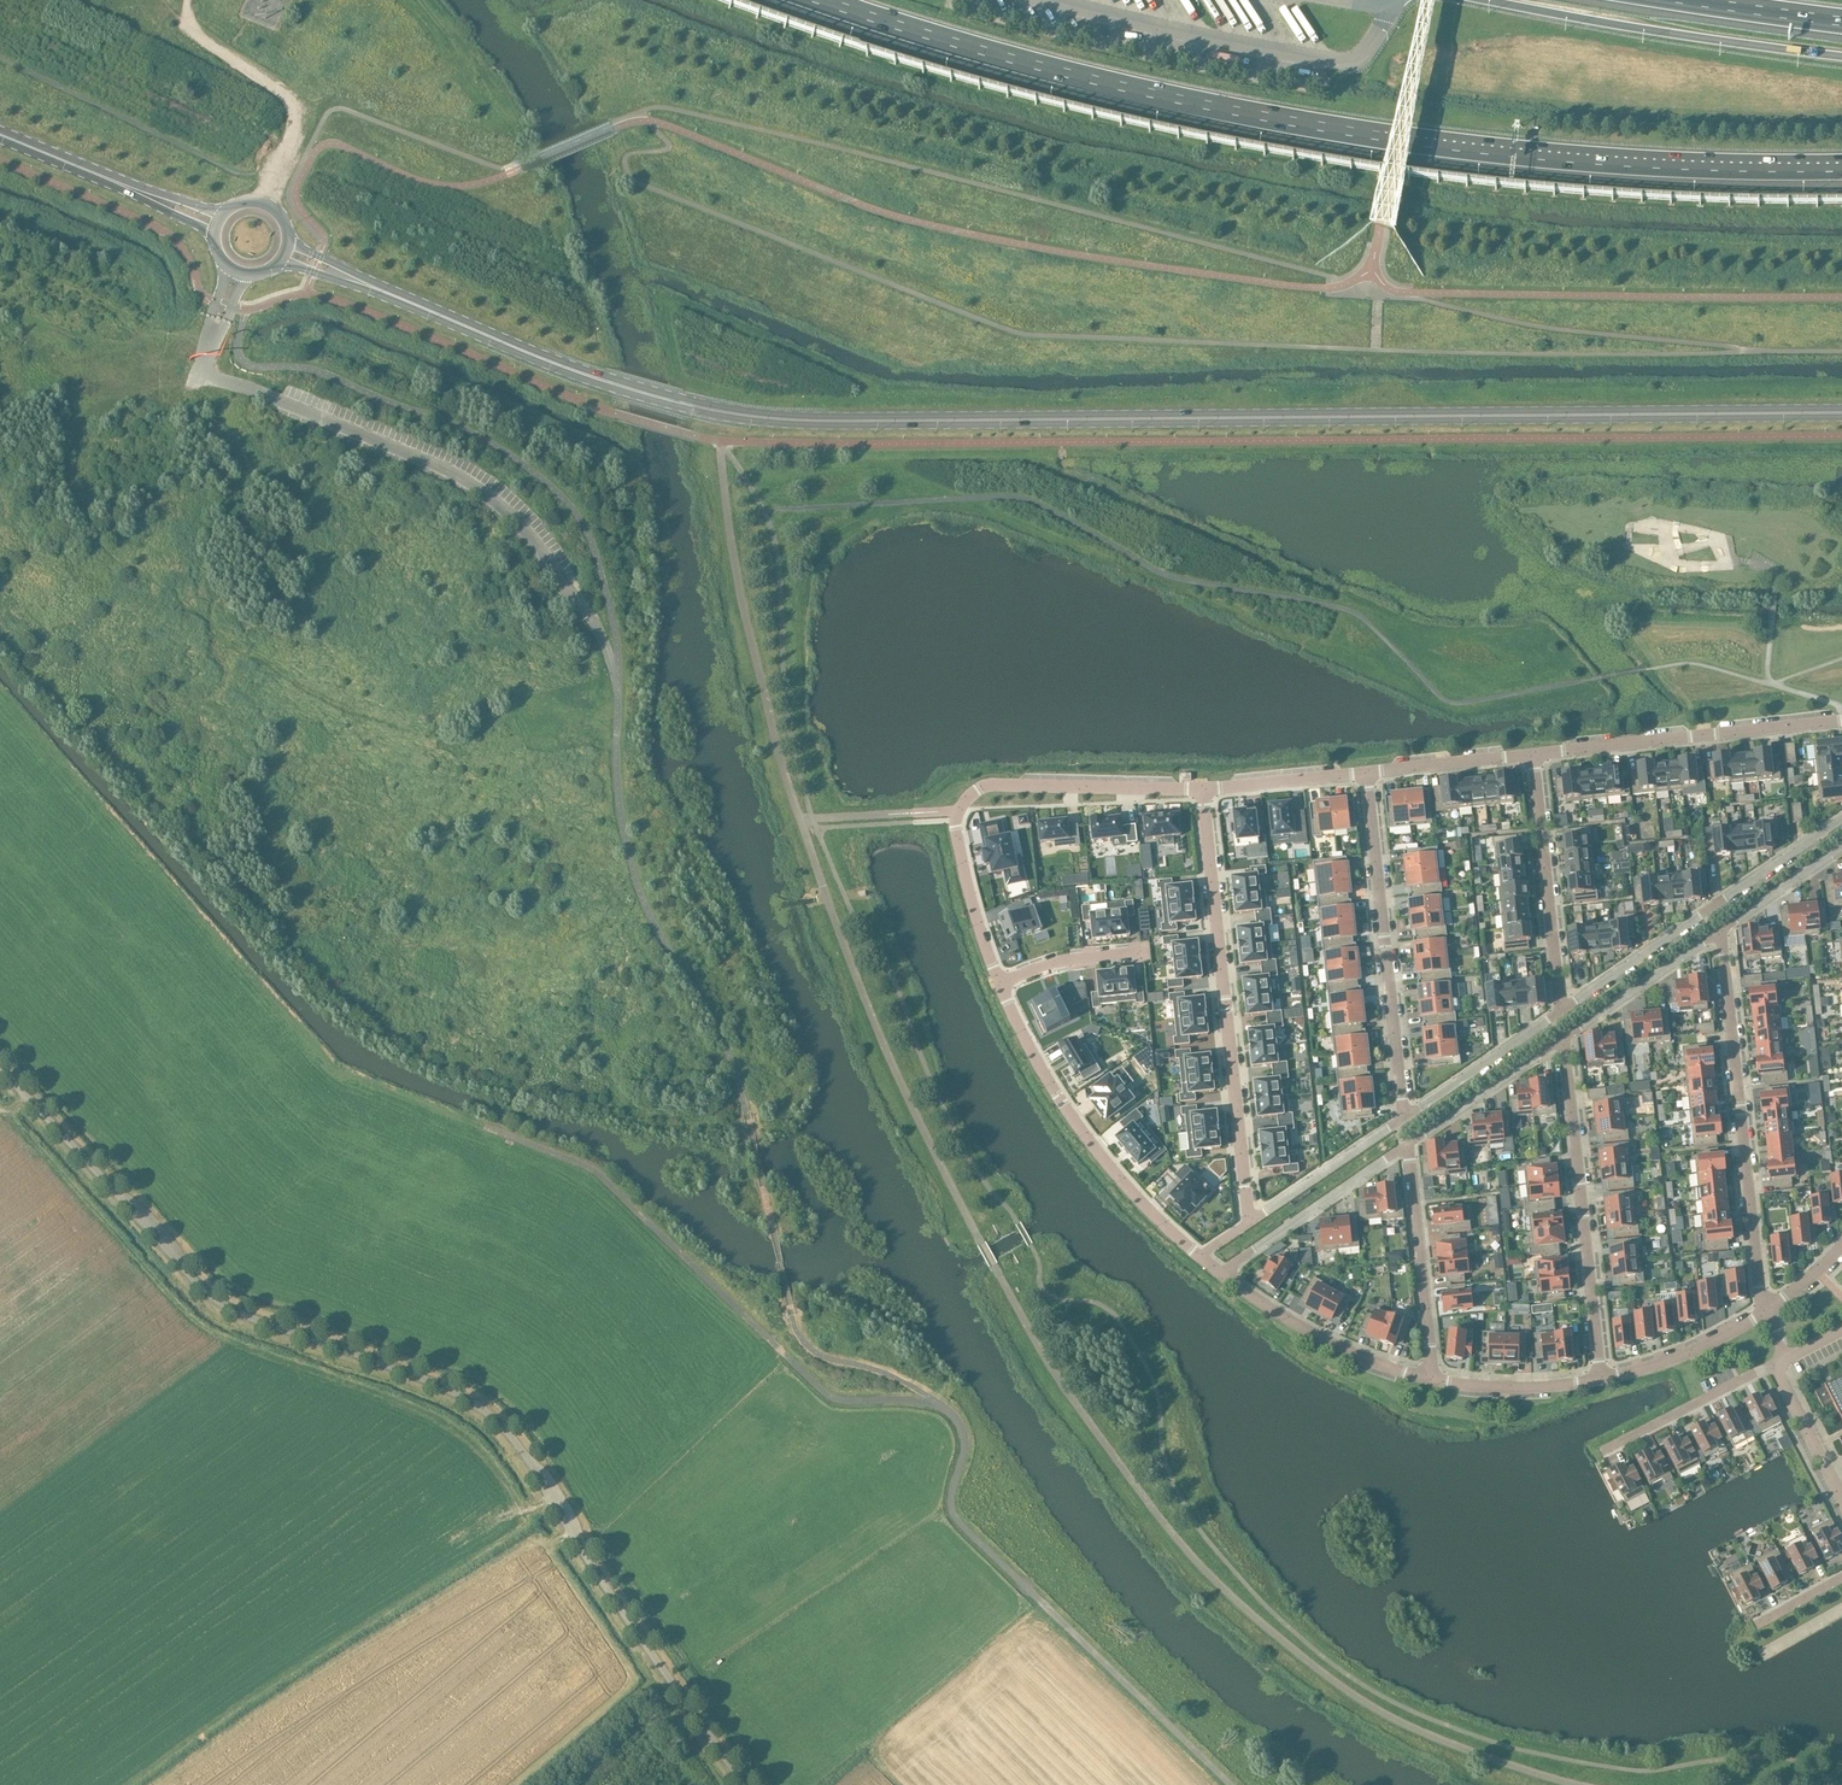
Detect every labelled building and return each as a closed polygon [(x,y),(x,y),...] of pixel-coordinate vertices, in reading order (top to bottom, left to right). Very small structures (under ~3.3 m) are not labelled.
[(1841,758),(1841,746),(1841,743),(1813,746),(1815,761),(1841,758)] [(1786,764),(1796,763),(1793,744),(1784,745),(1786,764)] [(1755,756),(1758,782),(1780,780),(1778,756),(1770,757),(1769,752),(1754,754),(1755,756)] [(1741,756),(1744,784),(1758,782),(1755,756),(1750,756),(1749,755),(1741,756)] [(1728,756),(1715,758),(1713,758),(1713,763),(1705,764),(1707,781),(1715,780),(1716,783),(1729,781),(1730,781),(1727,759),(1728,759),(1728,756)] [(1733,758),(1728,759),(1727,759),(1730,781),(1729,781),(1730,785),(1744,784),(1741,756),(1733,757),(1733,758)] [(1841,763),(1841,758),(1815,761),(1816,774),(1841,771),(1841,763)] [(1683,790),(1697,789),(1696,782),(1704,781),(1702,764),(1694,765),(1694,760),(1679,762),(1679,764),(1680,764),(1683,790)] [(1666,764),(1669,792),(1683,790),(1680,764),(1679,764),(1674,764),(1674,763),(1666,764)] [(1653,767),(1652,767),(1655,793),(1669,792),(1666,764),(1657,765),(1658,766),(1653,767)] [(1652,765),(1639,766),(1638,766),(1638,771),(1630,772),(1633,796),(1655,793),(1652,767),(1653,767),(1652,765)] [(1607,798),(1630,796),(1627,772),(1619,773),(1618,768),(1604,770),(1604,772),(1607,798)] [(1590,772),(1593,800),(1607,798),(1604,772),(1599,773),(1599,771),(1590,772)] [(1816,774),(1818,788),(1841,785),(1841,771),(1816,774)] [(1582,774),(1577,775),(1580,801),(1593,800),(1590,772),(1582,773),(1582,774)] [(1577,773),(1564,774),(1562,774),(1563,779),(1555,780),(1557,797),(1565,796),(1565,803),(1580,801),(1577,775),(1577,773)] [(1496,779),(1497,779),(1499,805),(1514,804),(1513,797),(1521,796),(1519,779),(1511,780),(1511,775),(1496,777),(1496,779)] [(1483,780),(1486,807),(1499,805),(1497,779),(1496,779),(1483,780)] [(1469,782),(1472,808),(1486,807),(1483,780),(1469,782)] [(1456,781),(1442,783),(1441,783),(1441,788),(1433,788),(1436,812),(1458,810),(1455,783),(1456,783),(1456,781)] [(1469,782),(1456,783),(1455,783),(1458,810),(1472,808),(1469,782)] [(1818,788),(1819,802),(1841,800),(1841,785),(1818,788)] [(1432,824),(1428,791),(1427,791),(1427,792),(1419,793),(1420,795),(1407,796),(1407,794),(1406,794),(1410,827),(1432,824)] [(1410,827),(1406,794),(1405,794),(1398,794),(1398,797),(1386,798),(1385,796),(1384,796),(1388,829),(1410,827)] [(1334,832),(1347,830),(1347,834),(1357,833),(1353,799),(1352,800),(1352,802),(1340,803),(1339,801),(1331,802),(1334,832)] [(1334,832),(1331,802),(1330,802),(1330,804),(1318,806),(1318,804),(1311,804),(1309,804),(1313,837),(1322,836),(1321,833),(1334,832)] [(1291,804),(1269,806),(1272,837),(1294,835),(1295,844),(1307,843),(1305,822),(1293,823),(1292,817),(1291,804)] [(1791,805),(1793,824),(1802,823),(1800,804),(1791,805)] [(1245,811),(1233,812),(1234,819),(1235,824),(1231,824),(1232,835),(1236,834),(1237,846),(1248,845),(1249,847),(1259,846),(1255,812),(1246,813),(1245,811)] [(1178,815),(1144,819),(1147,840),(1162,838),(1163,846),(1173,845),(1172,837),(1180,836),(1178,815)] [(1026,817),(1018,818),(1020,826),(1028,824),(1026,817)] [(1091,820),(1093,841),(1122,838),(1122,837),(1126,837),(1127,844),(1137,842),(1135,825),(1125,826),(1125,827),(1121,827),(1120,819),(1103,821),(1103,819),(1091,820)] [(1077,826),(1067,827),(1067,821),(1038,824),(1040,843),(1055,841),(1055,847),(1079,845),(1077,826)] [(1757,853),(1772,851),(1771,839),(1779,838),(1777,822),(1754,824),(1755,828),(1758,850),(1757,850),(1757,853)] [(1003,839),(1001,827),(980,832),(985,853),(982,853),(985,866),(990,865),(992,875),(1003,872),(1005,879),(1023,876),(1019,858),(1013,859),(1009,838),(1003,839)] [(1716,857),(1722,856),(1731,855),(1731,853),(1730,853),(1728,831),(1728,827),(1713,829),(1714,835),(1706,836),(1707,853),(1716,852),(1716,857)] [(1589,828),(1566,830),(1567,839),(1564,839),(1565,845),(1563,845),(1564,853),(1592,850),(1589,828)] [(1755,828),(1741,829),(1744,853),(1752,852),(1752,851),(1757,850),(1758,850),(1755,828)] [(1741,829),(1728,831),(1730,853),(1731,853),(1736,853),(1736,854),(1744,853),(1741,829)] [(1495,861),(1499,861),(1523,858),(1522,850),(1520,850),(1520,844),(1517,844),(1516,836),(1499,838),(1500,846),(1497,846),(1493,847),(1495,861)] [(1150,846),(1140,847),(1143,870),(1152,869),(1150,846)] [(1439,870),(1437,848),(1404,852),(1404,853),(1405,861),(1407,860),(1408,873),(1406,873),(1406,874),(1439,870)] [(1564,853),(1565,862),(1567,862),(1567,866),(1566,867),(1593,864),(1592,850),(1564,853)] [(1345,867),(1347,867),(1346,860),(1346,858),(1313,861),(1315,883),(1348,880),(1348,879),(1346,879),(1345,867)] [(1499,861),(1501,874),(1523,872),(1522,866),(1524,866),(1523,858),(1499,861)] [(1566,867),(1567,867),(1568,872),(1566,872),(1567,881),(1595,878),(1593,864),(1566,867)] [(1233,892),(1233,896),(1265,893),(1265,892),(1259,893),(1258,876),(1266,875),(1265,867),(1250,868),(1251,876),(1232,878),(1233,892)] [(1442,892),(1439,870),(1406,874),(1406,875),(1407,882),(1409,882),(1411,894),(1408,895),(1442,892)] [(1683,873),(1686,900),(1685,900),(1685,902),(1700,900),(1699,888),(1707,888),(1705,871),(1683,873)] [(1501,874),(1502,888),(1526,885),(1524,885),(1523,872),(1501,874)] [(1669,875),(1672,903),(1680,902),(1680,900),(1685,900),(1686,900),(1683,873),(1669,875)] [(1088,884),(1087,875),(1078,876),(1079,885),(1088,884)] [(1658,903),(1659,903),(1664,902),(1664,903),(1672,903),(1669,875),(1655,876),(1658,903)] [(1838,875),(1839,877),(1833,878),(1833,882),(1825,883),(1828,908),(1841,906),(1841,875),(1838,875)] [(1644,906),(1650,906),(1659,905),(1659,903),(1658,903),(1655,876),(1641,878),(1642,885),(1634,886),(1635,902),(1644,902),(1644,906)] [(1567,881),(1568,889),(1570,889),(1570,895),(1573,895),(1574,903),(1597,900),(1595,878),(1567,881)] [(1141,880),(1134,881),(1135,887),(1135,888),(1142,887),(1142,886),(1141,880)] [(1192,885),(1173,887),(1172,880),(1156,882),(1157,890),(1160,889),(1162,907),(1194,903),(1194,899),(1193,899),(1192,885)] [(1349,888),(1349,881),(1348,880),(1315,883),(1318,905),(1351,901),(1348,901),(1347,888),(1349,888)] [(1526,885),(1502,888),(1504,902),(1500,902),(1528,899),(1526,885)] [(1444,913),(1442,892),(1408,895),(1409,896),(1410,904),(1412,904),(1413,916),(1411,916),(1411,917),(1444,913)] [(1267,910),(1265,893),(1233,896),(1234,901),(1236,914),(1255,912),(1256,919),(1271,918),(1270,910),(1267,910)] [(1528,899),(1500,902),(1501,916),(1527,913),(1526,900),(1528,900),(1528,899)] [(1351,903),(1351,901),(1318,905),(1319,914),(1322,914),(1323,926),(1320,926),(1320,927),(1353,923),(1353,922),(1351,922),(1349,910),(1351,910),(1350,903),(1351,903)] [(1129,937),(1127,918),(1135,917),(1133,902),(1125,903),(1126,911),(1108,913),(1111,939),(1129,937)] [(1195,908),(1194,903),(1162,907),(1164,924),(1161,924),(1162,933),(1177,931),(1176,924),(1196,922),(1194,908),(1195,908)] [(1826,925),(1825,909),(1817,909),(1816,905),(1810,906),(1810,904),(1802,905),(1805,936),(1819,935),(1818,926),(1826,925)] [(1805,936),(1802,905),(1793,906),(1794,908),(1788,908),(1788,912),(1780,913),(1783,939),(1805,936)] [(1111,939),(1108,913),(1091,915),(1090,907),(1082,907),(1083,923),(1091,922),(1093,941),(1111,939)] [(1008,915),(999,918),(1007,943),(1014,941),(1018,940),(1018,939),(1042,931),(1034,908),(1009,917),(1008,915)] [(1148,909),(1138,910),(1139,917),(1149,916),(1148,909)] [(1446,935),(1444,913),(1411,917),(1411,918),(1412,925),(1414,925),(1415,937),(1413,938),(1446,935)] [(1527,913),(1501,916),(1502,930),(1530,927),(1529,918),(1528,919),(1527,913)] [(1272,926),(1271,918),(1256,919),(1256,927),(1237,929),(1239,943),(1238,943),(1239,947),(1271,944),(1269,926),(1272,926)] [(1613,951),(1628,950),(1626,938),(1634,937),(1633,920),(1625,921),(1624,920),(1610,921),(1610,927),(1613,949),(1613,951)] [(1354,931),(1353,924),(1353,923),(1320,927),(1322,948),(1356,945),(1356,944),(1353,944),(1352,932),(1354,931)] [(1530,927),(1502,930),(1504,943),(1505,952),(1529,950),(1528,941),(1530,941),(1530,935),(1531,935),(1530,927)] [(1610,927),(1597,928),(1599,952),(1608,951),(1608,950),(1613,949),(1610,927)] [(1597,928),(1583,930),(1586,952),(1591,952),(1591,953),(1599,952),(1597,928)] [(1764,928),(1756,929),(1757,943),(1759,955),(1760,959),(1782,957),(1781,949),(1779,932),(1772,933),(1771,933),(1770,929),(1765,929),(1764,928)] [(1756,929),(1748,930),(1742,930),(1745,961),(1760,960),(1759,955),(1756,929)] [(1583,930),(1569,931),(1572,956),(1586,954),(1586,952),(1583,930)] [(1449,956),(1445,956),(1444,944),(1447,943),(1446,935),(1413,938),(1413,940),(1414,940),(1415,947),(1416,947),(1418,959),(1415,959),(1416,960),(1449,956)] [(1200,960),(1198,942),(1179,944),(1178,937),(1163,938),(1164,946),(1172,945),(1174,963),(1200,960)] [(1273,961),(1271,944),(1239,947),(1239,952),(1240,952),(1241,965),(1260,963),(1261,970),(1276,969),(1276,961),(1273,961)] [(1356,946),(1356,945),(1322,948),(1325,970),(1358,966),(1358,965),(1355,966),(1354,953),(1356,953),(1355,946),(1356,946)] [(1451,978),(1449,956),(1416,960),(1416,961),(1416,968),(1419,968),(1420,981),(1451,978)] [(1202,978),(1200,960),(1174,963),(1176,980),(1168,981),(1169,989),(1184,988),(1183,980),(1202,978)] [(1359,974),(1358,967),(1358,966),(1325,970),(1327,991),(1360,988),(1360,987),(1358,987),(1356,975),(1359,974)] [(1277,977),(1276,969),(1261,970),(1262,978),(1243,980),(1244,993),(1244,994),(1244,998),(1270,995),(1268,978),(1277,977)] [(1119,971),(1115,971),(1118,1003),(1135,1001),(1136,1004),(1144,1003),(1142,988),(1135,989),(1133,970),(1119,971)] [(1118,1003),(1115,971),(1110,972),(1097,974),(1099,993),(1091,994),(1093,1009),(1101,1008),(1101,1005),(1118,1003)] [(1762,983),(1761,975),(1743,977),(1744,986),(1753,985),(1754,992),(1749,993),(1751,1008),(1753,1007),(1779,1004),(1777,982),(1762,983)] [(1503,1009),(1501,986),(1500,983),(1500,977),(1485,979),(1486,988),(1488,1013),(1489,1013),(1490,1013),(1490,1010),(1494,1010),(1494,1012),(1503,1011),(1503,1009)] [(1420,981),(1418,981),(1419,990),(1421,990),(1422,1002),(1423,1003),(1450,1000),(1459,999),(1458,986),(1452,987),(1451,978),(1420,981)] [(1690,980),(1693,1011),(1707,1010),(1704,979),(1690,980)] [(1690,980),(1681,981),(1682,983),(1676,983),(1676,987),(1668,988),(1670,1005),(1678,1004),(1679,1013),(1693,1011),(1690,980)] [(1517,1009),(1514,985),(1514,982),(1500,983),(1501,986),(1503,1009),(1508,1009),(1508,1010),(1517,1009)] [(1530,1008),(1543,1007),(1545,1007),(1542,982),(1527,983),(1530,1006),(1530,1008)] [(1530,1006),(1527,983),(1514,985),(1517,1009),(1525,1008),(1525,1007),(1530,1006)] [(1360,989),(1360,988),(1327,991),(1329,1013),(1363,1009),(1362,1008),(1360,1009),(1359,997),(1361,996),(1360,989)] [(1071,1021),(1056,990),(1031,1002),(1046,1033),(1071,1021)] [(1184,993),(1169,995),(1170,1003),(1173,1003),(1174,1020),(1207,1017),(1206,1012),(1205,1012),(1204,998),(1185,1001),(1184,993)] [(1272,1013),(1270,995),(1244,998),(1245,1003),(1247,1016),(1266,1014),(1267,1022),(1282,1020),(1281,1012),(1272,1013)] [(1451,1013),(1450,1000),(1420,1003),(1420,1004),(1421,1011),(1423,1011),(1425,1024),(1422,1024),(1422,1025),(1456,1021),(1455,1012),(1451,1013)] [(1780,1018),(1779,1004),(1753,1007),(1754,1021),(1780,1018)] [(1363,1018),(1363,1010),(1363,1009),(1329,1013),(1332,1035),(1365,1031),(1365,1030),(1362,1031),(1361,1018),(1363,1018)] [(1648,1043),(1671,1041),(1668,1016),(1660,1017),(1659,1013),(1653,1013),(1653,1012),(1645,1013),(1648,1043)] [(1648,1043),(1645,1013),(1637,1013),(1637,1015),(1631,1016),(1631,1020),(1623,1021),(1626,1046),(1648,1043)] [(1207,1021),(1207,1017),(1174,1020),(1176,1037),(1173,1038),(1174,1046),(1190,1044),(1189,1037),(1208,1035),(1206,1021),(1207,1021)] [(1782,1032),(1780,1018),(1754,1021),(1756,1034),(1782,1032)] [(1283,1028),(1282,1020),(1267,1022),(1268,1029),(1248,1031),(1250,1045),(1249,1045),(1250,1049),(1276,1046),(1274,1029),(1283,1028)] [(1458,1043),(1458,1042),(1455,1042),(1453,1030),(1457,1030),(1456,1021),(1422,1025),(1423,1026),(1424,1033),(1426,1033),(1427,1045),(1425,1045),(1425,1046),(1458,1043)] [(1714,1033),(1713,1024),(1695,1026),(1696,1035),(1714,1033)] [(1091,1025),(1081,1031),(1084,1037),(1092,1034),(1097,1036),(1100,1029),(1091,1025)] [(1365,1032),(1365,1031),(1332,1035),(1334,1056),(1367,1052),(1365,1052),(1363,1040),(1365,1039),(1365,1032)] [(1783,1045),(1782,1032),(1756,1034),(1757,1048),(1783,1045)] [(1599,1036),(1602,1063),(1602,1067),(1625,1065),(1622,1039),(1614,1040),(1614,1036),(1608,1037),(1608,1035),(1599,1036)] [(1599,1036),(1585,1038),(1588,1064),(1602,1063),(1599,1036)] [(1078,1073),(1084,1082),(1101,1072),(1085,1045),(1081,1047),(1077,1040),(1060,1050),(1070,1066),(1069,1066),(1073,1072),(1074,1072),(1075,1075),(1078,1073)] [(1461,1065),(1458,1043),(1425,1046),(1425,1047),(1426,1054),(1428,1054),(1430,1067),(1427,1067),(1427,1068),(1461,1065)] [(1713,1067),(1712,1054),(1712,1052),(1707,1053),(1706,1045),(1682,1047),(1685,1070),(1711,1067),(1713,1067)] [(1785,1059),(1783,1045),(1757,1048),(1759,1061),(1759,1062),(1785,1059)] [(1278,1064),(1276,1046),(1250,1049),(1250,1054),(1251,1054),(1252,1067),(1271,1065),(1272,1073),(1288,1071),(1287,1063),(1278,1064)] [(1149,1048),(1142,1052),(1148,1060),(1153,1057),(1152,1049),(1149,1048)] [(1190,1050),(1175,1052),(1176,1060),(1179,1059),(1181,1077),(1213,1073),(1212,1069),(1210,1055),(1191,1057),(1190,1050)] [(1368,1061),(1367,1053),(1367,1052),(1334,1056),(1334,1057),(1337,1056),(1339,1068),(1335,1069),(1336,1078),(1370,1074),(1370,1073),(1367,1074),(1366,1061),(1368,1061)] [(1815,1056),(1807,1056),(1808,1065),(1816,1064),(1815,1056)] [(1787,1081),(1785,1059),(1759,1062),(1759,1061),(1756,1062),(1758,1076),(1763,1076),(1764,1084),(1787,1081)] [(1830,1061),(1822,1062),(1823,1070),(1831,1069),(1830,1061)] [(1713,1081),(1711,1067),(1685,1070),(1686,1083),(1713,1081)] [(1288,1079),(1288,1071),(1272,1073),(1273,1080),(1254,1082),(1255,1096),(1255,1100),(1287,1097),(1287,1096),(1281,1097),(1280,1080),(1288,1079)] [(1213,1078),(1213,1073),(1181,1077),(1182,1094),(1180,1094),(1180,1103),(1196,1101),(1195,1094),(1214,1091),(1213,1078)] [(1656,1073),(1650,1074),(1651,1081),(1657,1080),(1661,1080),(1660,1073),(1656,1073)] [(1370,1075),(1370,1074),(1336,1078),(1339,1099),(1372,1096),(1372,1095),(1369,1095),(1368,1083),(1370,1083),(1369,1075),(1370,1075)] [(1094,1100),(1092,1101),(1096,1107),(1093,1109),(1094,1110),(1094,1109),(1101,1118),(1100,1118),(1101,1119),(1104,1117),(1106,1119),(1105,1119),(1106,1120),(1116,1112),(1114,1109),(1119,1106),(1121,1109),(1132,1100),(1131,1100),(1130,1100),(1118,1083),(1117,1082),(1114,1085),(1110,1080),(1111,1080),(1110,1079),(1095,1091),(1096,1091),(1097,1091),(1100,1095),(1094,1100)] [(1649,1081),(1637,1083),(1637,1093),(1650,1091),(1649,1081)] [(1713,1081),(1686,1083),(1688,1097),(1714,1094),(1713,1081)] [(1531,1084),(1534,1117),(1556,1114),(1553,1087),(1545,1088),(1545,1083),(1531,1084)] [(1534,1117),(1531,1084),(1522,1085),(1522,1087),(1517,1087),(1518,1100),(1510,1101),(1512,1118),(1534,1115),(1534,1117)] [(1764,1089),(1765,1097),(1760,1097),(1762,1112),(1764,1112),(1787,1109),(1790,1109),(1788,1086),(1764,1089)] [(1598,1099),(1599,1106),(1595,1107),(1596,1113),(1594,1113),(1595,1121),(1626,1118),(1623,1095),(1606,1097),(1605,1089),(1587,1091),(1588,1100),(1598,1099)] [(1714,1094),(1688,1097),(1689,1111),(1715,1108),(1714,1094)] [(1373,1104),(1372,1097),(1372,1096),(1339,1099),(1341,1121),(1374,1118),(1374,1117),(1372,1117),(1370,1104),(1373,1104)] [(1289,1114),(1287,1097),(1255,1100),(1256,1105),(1258,1118),(1277,1116),(1278,1124),(1293,1122),(1292,1114),(1289,1114)] [(1182,1116),(1185,1116),(1187,1133),(1219,1130),(1218,1125),(1216,1112),(1197,1114),(1196,1107),(1181,1108),(1182,1116)] [(1715,1108),(1689,1111),(1691,1124),(1717,1122),(1717,1121),(1715,1108)] [(1764,1112),(1765,1125),(1788,1123),(1788,1122),(1787,1109),(1764,1112)] [(1125,1131),(1116,1139),(1138,1165),(1155,1151),(1134,1126),(1143,1118),(1136,1110),(1119,1124),(1125,1131)] [(1503,1136),(1511,1135),(1509,1118),(1502,1119),(1501,1115),(1495,1116),(1495,1114),(1487,1115),(1490,1146),(1504,1144),(1503,1136)] [(1487,1115),(1478,1116),(1478,1117),(1472,1118),(1474,1131),(1466,1131),(1468,1148),(1490,1146),(1487,1115)] [(1626,1118),(1595,1121),(1596,1129),(1598,1129),(1598,1135),(1602,1135),(1603,1143),(1628,1140),(1626,1118)] [(1691,1124),(1693,1147),(1717,1144),(1716,1136),(1721,1136),(1719,1121),(1717,1121),(1717,1122),(1691,1124)] [(1294,1130),(1293,1122),(1278,1124),(1279,1131),(1259,1133),(1261,1147),(1260,1147),(1261,1151),(1293,1148),(1291,1130),(1294,1130)] [(1788,1122),(1788,1123),(1765,1125),(1767,1139),(1790,1136),(1790,1137),(1793,1136),(1792,1122),(1788,1122)] [(1836,1128),(1828,1129),(1829,1136),(1836,1136),(1836,1128)] [(1187,1133),(1178,1134),(1180,1152),(1186,1151),(1187,1159),(1202,1158),(1201,1150),(1220,1148),(1219,1134),(1219,1130),(1187,1133)] [(1791,1150),(1790,1137),(1790,1136),(1767,1139),(1768,1153),(1791,1150)] [(1600,1169),(1631,1165),(1629,1143),(1603,1146),(1604,1154),(1600,1154),(1601,1160),(1599,1160),(1600,1169)] [(1442,1145),(1445,1176),(1467,1173),(1464,1148),(1457,1149),(1456,1145),(1450,1146),(1450,1144),(1442,1145)] [(1442,1145),(1428,1147),(1429,1160),(1421,1161),(1423,1178),(1445,1176),(1442,1145)] [(1293,1148),(1261,1151),(1261,1156),(1262,1156),(1263,1169),(1283,1167),(1283,1175),(1299,1173),(1298,1165),(1289,1166),(1287,1149),(1293,1148)] [(1545,1148),(1537,1149),(1538,1157),(1546,1156),(1545,1148)] [(1701,1151),(1701,1159),(1694,1160),(1696,1174),(1722,1171),(1722,1172),(1725,1171),(1723,1157),(1718,1157),(1717,1149),(1701,1151)] [(1793,1163),(1791,1150),(1768,1153),(1770,1166),(1793,1164),(1793,1163)] [(1658,1154),(1651,1155),(1651,1162),(1659,1162),(1658,1154)] [(1526,1185),(1557,1181),(1555,1167),(1550,1168),(1549,1159),(1531,1161),(1532,1168),(1526,1169),(1526,1170),(1524,1170),(1526,1185)] [(1215,1161),(1213,1163),(1224,1174),(1226,1172),(1225,1160),(1215,1161)] [(1667,1177),(1676,1176),(1674,1163),(1665,1164),(1667,1177)] [(1768,1166),(1769,1181),(1774,1180),(1775,1188),(1792,1186),(1791,1178),(1798,1178),(1796,1163),(1793,1163),(1793,1164),(1770,1166),(1768,1166)] [(1631,1165),(1600,1169),(1601,1177),(1603,1177),(1603,1183),(1607,1182),(1608,1190),(1634,1188),(1631,1165)] [(1177,1190),(1170,1197),(1176,1203),(1175,1204),(1177,1206),(1176,1207),(1181,1212),(1182,1211),(1184,1213),(1185,1211),(1189,1215),(1196,1208),(1196,1209),(1205,1199),(1209,1194),(1207,1191),(1208,1190),(1206,1188),(1205,1189),(1191,1176),(1193,1174),(1185,1166),(1175,1176),(1183,1184),(1177,1190)] [(1696,1174),(1697,1188),(1701,1188),(1701,1187),(1724,1185),(1722,1172),(1722,1171),(1696,1174)] [(1841,1204),(1841,1173),(1831,1174),(1834,1202),(1834,1201),(1835,1205),(1841,1204)] [(1661,1178),(1653,1179),(1654,1186),(1661,1185),(1661,1178)] [(1525,1209),(1554,1206),(1553,1198),(1559,1197),(1557,1181),(1526,1185),(1527,1200),(1524,1201),(1525,1209)] [(1725,1199),(1724,1185),(1701,1187),(1701,1188),(1703,1201),(1725,1199)] [(1378,1189),(1381,1217),(1382,1219),(1403,1216),(1401,1191),(1393,1192),(1393,1187),(1378,1189)] [(1378,1189),(1370,1190),(1370,1191),(1364,1192),(1366,1204),(1358,1205),(1360,1220),(1381,1217),(1378,1189)] [(1434,1190),(1424,1191),(1425,1200),(1435,1199),(1434,1190)] [(1636,1213),(1634,1191),(1609,1193),(1610,1202),(1605,1202),(1606,1208),(1604,1208),(1605,1216),(1636,1213)] [(1815,1226),(1823,1225),(1829,1225),(1828,1220),(1836,1219),(1835,1205),(1834,1201),(1834,1202),(1826,1202),(1825,1194),(1811,1195),(1814,1223),(1814,1222),(1815,1226)] [(1703,1201),(1704,1214),(1704,1215),(1727,1212),(1725,1199),(1703,1201)] [(1531,1232),(1562,1229),(1561,1213),(1555,1214),(1554,1206),(1525,1209),(1525,1218),(1529,1217),(1531,1232)] [(1433,1210),(1435,1226),(1440,1225),(1441,1233),(1470,1230),(1469,1221),(1466,1222),(1464,1207),(1433,1210)] [(1728,1226),(1727,1212),(1704,1215),(1704,1214),(1700,1215),(1702,1229),(1728,1226)] [(1636,1213),(1605,1216),(1606,1225),(1608,1224),(1609,1230),(1613,1230),(1614,1238),(1639,1235),(1636,1213)] [(1795,1247),(1803,1247),(1809,1246),(1808,1241),(1816,1240),(1815,1226),(1814,1222),(1814,1223),(1807,1223),(1805,1215),(1791,1217),(1793,1233),(1795,1247)] [(1334,1219),(1337,1250),(1359,1248),(1356,1223),(1349,1223),(1348,1219),(1342,1220),(1342,1218),(1334,1219)] [(1334,1219),(1326,1220),(1326,1222),(1320,1222),(1321,1235),(1314,1236),(1315,1252),(1337,1250),(1334,1219)] [(1728,1226),(1702,1229),(1704,1251),(1728,1249),(1727,1241),(1732,1240),(1730,1225),(1728,1226)] [(1542,1254),(1559,1252),(1558,1244),(1564,1243),(1562,1229),(1531,1232),(1532,1246),(1528,1246),(1529,1256),(1542,1254)] [(1774,1267),(1783,1266),(1789,1265),(1788,1260),(1796,1259),(1795,1247),(1793,1233),(1771,1236),(1774,1267)] [(1437,1246),(1439,1260),(1467,1257),(1465,1242),(1461,1242),(1460,1235),(1442,1237),(1443,1245),(1437,1246)] [(1610,1263),(1637,1261),(1636,1247),(1632,1247),(1631,1239),(1614,1241),(1615,1249),(1611,1250),(1611,1256),(1610,1256),(1610,1263)] [(1567,1274),(1566,1260),(1560,1261),(1559,1252),(1542,1254),(1542,1261),(1536,1262),(1537,1263),(1534,1264),(1536,1278),(1567,1274)] [(1390,1253),(1385,1254),(1386,1262),(1395,1261),(1395,1257),(1390,1253)] [(1716,1253),(1708,1254),(1709,1264),(1717,1263),(1716,1253)] [(1501,1254),(1494,1255),(1494,1262),(1502,1262),(1501,1254)] [(1439,1260),(1438,1260),(1440,1276),(1446,1275),(1447,1283),(1464,1281),(1464,1275),(1469,1274),(1469,1272),(1471,1272),(1469,1257),(1467,1257),(1439,1260)] [(1263,1283),(1265,1285),(1264,1287),(1272,1292),(1273,1290),(1276,1291),(1284,1278),(1291,1282),(1301,1267),(1287,1258),(1284,1263),(1278,1259),(1276,1262),(1274,1260),(1272,1262),(1270,1261),(1265,1269),(1267,1270),(1266,1272),(1268,1274),(1263,1283)] [(1610,1263),(1611,1272),(1613,1272),(1614,1278),(1618,1278),(1619,1286),(1635,1284),(1635,1276),(1643,1275),(1641,1260),(1637,1261),(1610,1263)] [(1722,1287),(1723,1297),(1730,1296),(1730,1301),(1745,1300),(1742,1269),(1719,1271),(1721,1288),(1722,1287)] [(1567,1274),(1536,1278),(1537,1293),(1540,1293),(1541,1294),(1546,1294),(1546,1301),(1564,1299),(1563,1291),(1569,1290),(1567,1274)] [(1672,1274),(1663,1275),(1664,1282),(1672,1281),(1672,1274)] [(1332,1288),(1313,1277),(1301,1300),(1308,1303),(1306,1307),(1311,1310),(1310,1311),(1318,1315),(1332,1288)] [(1700,1291),(1702,1312),(1716,1311),(1715,1306),(1723,1305),(1723,1297),(1722,1287),(1721,1288),(1713,1288),(1713,1280),(1698,1282),(1699,1291),(1700,1291)] [(1442,1296),(1444,1311),(1472,1308),(1470,1292),(1465,1292),(1465,1285),(1447,1287),(1448,1295),(1442,1296)] [(1332,1288),(1318,1315),(1325,1319),(1326,1318),(1331,1321),(1333,1317),(1340,1320),(1352,1298),(1332,1288)] [(1679,1309),(1681,1324),(1695,1322),(1694,1317),(1702,1317),(1702,1312),(1700,1291),(1699,1291),(1677,1293),(1679,1309)] [(1657,1309),(1660,1334),(1674,1333),(1673,1328),(1681,1327),(1681,1324),(1679,1309),(1671,1310),(1670,1302),(1656,1303),(1656,1309),(1657,1309)] [(1540,1306),(1531,1307),(1531,1314),(1541,1313),(1540,1306)] [(1391,1311),(1390,1311),(1390,1313),(1376,1308),(1374,1316),(1366,1314),(1361,1330),(1368,1332),(1367,1336),(1372,1338),(1372,1340),(1380,1342),(1391,1311)] [(1636,1316),(1638,1342),(1652,1340),(1652,1335),(1660,1334),(1657,1309),(1656,1309),(1634,1311),(1635,1316),(1636,1316)] [(1380,1342),(1393,1347),(1395,1342),(1402,1345),(1411,1319),(1391,1311),(1380,1342)] [(1613,1319),(1616,1350),(1631,1348),(1630,1343),(1638,1342),(1636,1316),(1635,1316),(1613,1319)] [(1447,1359),(1462,1361),(1463,1356),(1470,1357),(1473,1331),(1451,1328),(1447,1359)] [(1555,1332),(1559,1363),(1573,1361),(1572,1356),(1580,1355),(1578,1338),(1570,1339),(1570,1330),(1555,1332)] [(1504,1333),(1482,1332),(1482,1357),(1489,1358),(1489,1362),(1495,1362),(1495,1363),(1503,1364),(1504,1333)] [(1555,1332),(1533,1334),(1536,1359),(1544,1358),(1544,1362),(1550,1362),(1550,1364),(1559,1363),(1555,1332)] [(1504,1333),(1503,1364),(1512,1364),(1512,1362),(1518,1362),(1518,1358),(1526,1358),(1526,1333),(1504,1333)] [(1815,1392),(1823,1408),(1833,1403),(1841,1421),(1841,1378),(1832,1383),(1827,1386),(1815,1392)] [(1781,1423),(1767,1395),(1760,1399),(1758,1396),(1745,1403),(1761,1434),(1781,1423)] [(1731,1410),(1718,1417),(1734,1447),(1754,1437),(1740,1409),(1732,1413),(1731,1410)] [(1720,1437),(1712,1423),(1705,1427),(1704,1424),(1691,1431),(1704,1458),(1717,1451),(1719,1455),(1727,1451),(1723,1444),(1720,1437)] [(1700,1465),(1685,1437),(1678,1441),(1677,1438),(1663,1445),(1679,1475),(1700,1465)] [(1672,1479),(1658,1451),(1651,1455),(1649,1452),(1636,1459),(1650,1486),(1662,1479),(1664,1483),(1672,1479)] [(1645,1493),(1631,1465),(1624,1469),(1622,1466),(1609,1473),(1613,1480),(1608,1482),(1613,1492),(1618,1489),(1625,1503),(1645,1493)] [(1839,1554),(1838,1551),(1841,1549),(1841,1541),(1831,1519),(1810,1530),(1826,1560),(1839,1554)] [(1818,1562),(1804,1534),(1783,1545),(1799,1575),(1812,1569),(1811,1566),(1818,1562)] [(1791,1577),(1777,1549),(1756,1560),(1772,1591),(1785,1584),(1784,1581),(1791,1577)] [(1764,1592),(1750,1565),(1730,1575),(1737,1589),(1732,1591),(1737,1601),(1742,1599),(1745,1606),(1759,1599),(1757,1596),(1764,1592)]
